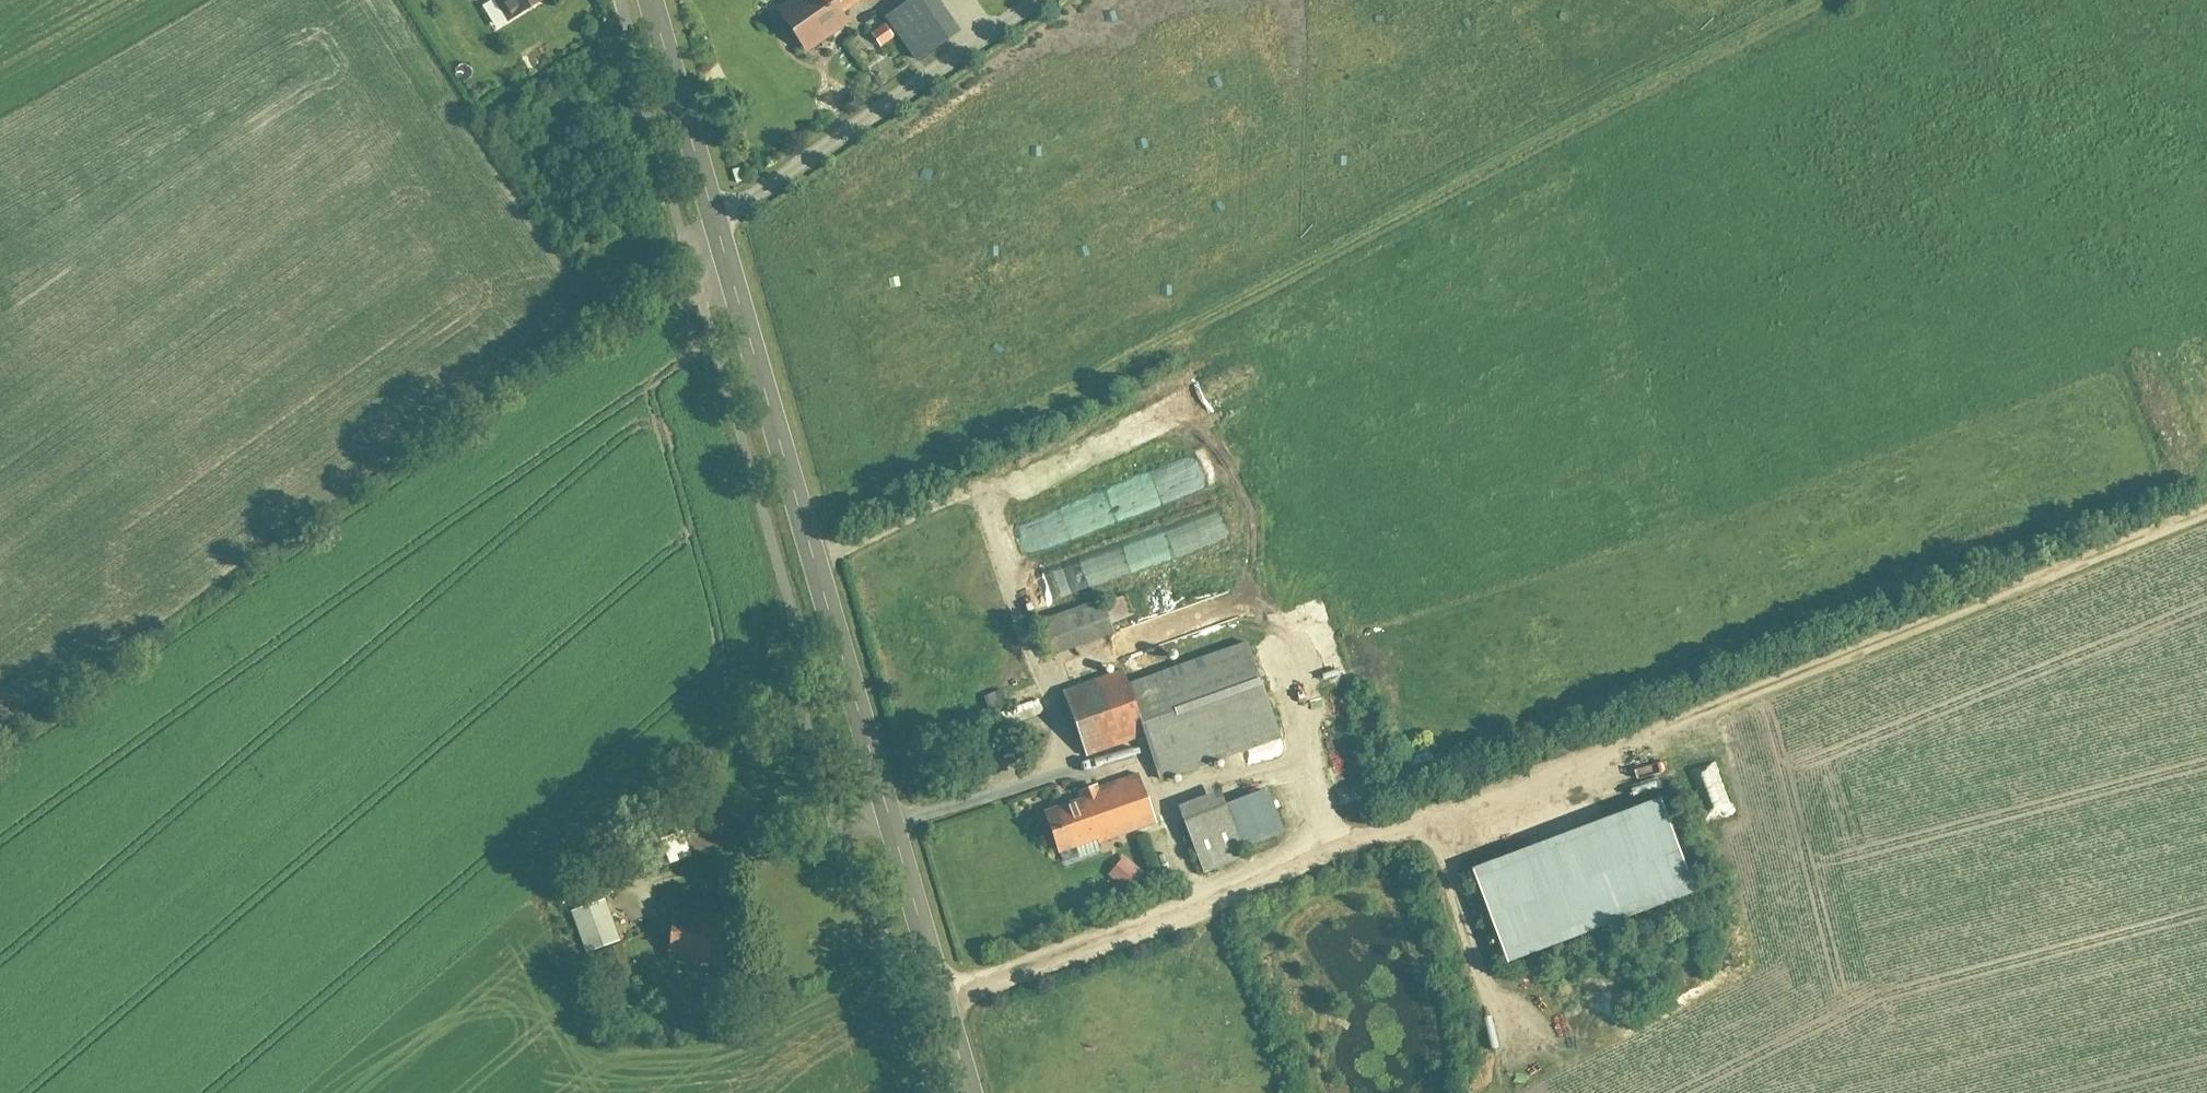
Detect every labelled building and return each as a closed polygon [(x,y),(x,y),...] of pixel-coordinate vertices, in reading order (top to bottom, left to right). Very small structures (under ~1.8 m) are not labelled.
[(519,23),(556,0),(505,0),(519,23)] [(784,20),(807,55),(857,23),(851,12),(870,0),(815,0),(784,20)] [(885,17),(915,59),(957,29),(937,0),(909,0),(885,17)] [(1151,738),(1163,776),(1285,736),(1255,647),(1139,685),(1137,677),(1069,700),(1088,759),(1151,738)] [(1050,810),(1064,853),(1164,821),(1150,777),(1050,810)] [(1295,835),(1282,796),(1190,826),(1207,876),(1251,862),(1247,850),(1295,835)] [(1665,806),(1479,871),(1512,964),(1698,898),(1665,806)] [(579,915),(592,952),(626,940),(612,903),(579,915)] [(675,903),(670,959),(728,964),(733,908),(675,903)]
